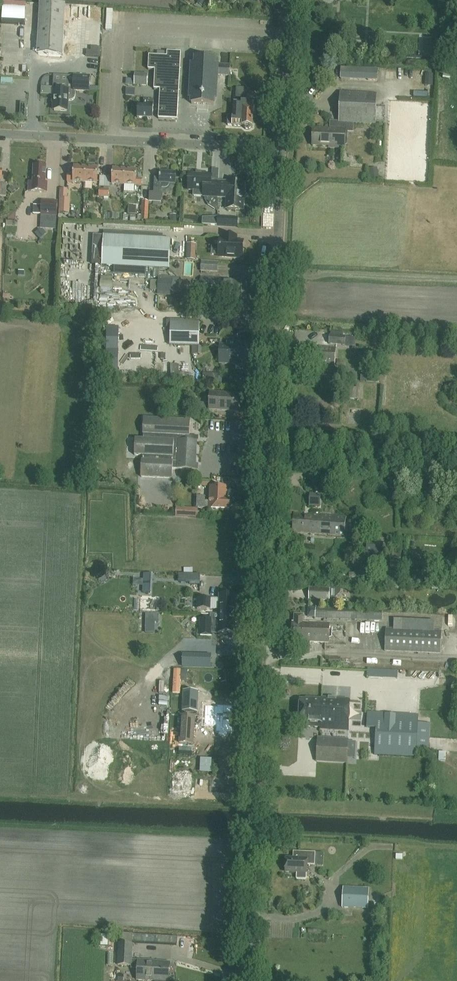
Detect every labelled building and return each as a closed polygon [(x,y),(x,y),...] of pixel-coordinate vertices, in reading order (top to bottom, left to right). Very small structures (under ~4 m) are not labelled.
[(62,55),(65,5),(40,3),(37,54),(62,55)] [(4,50),(16,51),(16,43),(5,43),(4,50)] [(167,57),(156,57),(149,56),(148,70),(155,70),(154,89),(160,90),(159,119),(177,120),(181,53),(167,52),(167,57)] [(9,57),(9,67),(20,66),(20,57),(9,57)] [(194,58),(192,58),(190,99),(192,99),(192,104),(214,105),(214,100),(216,100),(217,76),(230,77),(231,66),(218,65),(218,60),(216,60),(216,59),(194,58)] [(29,75),(28,66),(19,67),(19,75),(29,75)] [(341,68),(341,79),(377,81),(378,70),(341,68)] [(134,73),(134,85),(134,86),(147,86),(148,74),(134,73)] [(66,76),(66,91),(53,90),(53,99),(54,99),(54,111),(67,112),(67,101),(70,101),(72,100),(74,98),(75,95),(75,90),(89,91),(89,75),(73,75),(73,76),(66,76)] [(32,89),(32,77),(13,78),(13,84),(17,84),(17,92),(26,91),(26,90),(32,89)] [(245,96),(247,97),(247,89),(236,88),(235,103),(234,103),(233,118),(227,118),(227,125),(233,125),(233,126),(242,126),(242,127),(252,128),(253,116),(254,116),(254,110),(253,110),(254,104),(244,104),(245,96)] [(345,132),(353,132),(354,123),(375,124),(377,93),(340,92),(338,121),(329,121),(329,129),(312,128),(311,146),(328,146),(328,148),(344,148),(345,132)] [(153,119),(153,100),(143,99),(143,105),(136,105),(136,118),(153,119)] [(33,181),(29,181),(28,191),(47,192),(47,182),(45,182),(46,166),(33,165),(33,181)] [(67,182),(84,182),(85,168),(73,168),(72,176),(67,176),(67,182)] [(97,169),(85,168),(84,182),(92,183),(92,186),(96,186),(96,183),(97,169)] [(123,185),(124,170),(112,169),(111,184),(123,185)] [(124,170),(123,185),(141,186),(142,179),(136,179),(136,170),(124,170)] [(168,186),(168,184),(175,184),(175,173),(159,172),(159,178),(154,178),(153,193),(149,193),(149,203),(161,203),(161,189),(165,189),(166,188),(167,187),(168,186)] [(217,197),(218,197),(219,182),(211,182),(212,175),(188,173),(187,191),(193,191),(193,196),(202,196),(202,197),(205,197),(208,206),(218,210),(217,197)] [(108,200),(109,177),(99,176),(98,200),(108,200)] [(244,184),(219,182),(218,197),(226,198),(226,209),(242,210),(244,184)] [(72,212),(72,188),(63,188),(62,212),(72,212)] [(57,215),(57,201),(40,200),(40,206),(33,205),(33,214),(57,215)] [(148,221),(148,202),(142,201),(142,216),(137,216),(137,221),(148,221)] [(10,219),(19,219),(19,210),(10,210),(10,219)] [(216,225),(217,217),(203,218),(202,224),(216,225)] [(231,227),(232,218),(217,217),(217,226),(231,227)] [(96,254),(95,263),(102,264),(102,265),(169,269),(170,239),(104,235),(103,255),(96,254)] [(236,241),(236,236),(224,236),(224,240),(220,240),(219,256),(242,258),(243,241),(236,241)] [(201,262),(200,271),(216,272),(217,263),(201,262)] [(234,304),(245,305),(247,273),(236,272),(235,279),(200,277),(199,297),(235,299),(234,304)] [(161,295),(179,294),(178,283),(160,284),(161,295)] [(211,308),(211,299),(198,298),(197,307),(211,308)] [(170,345),(199,346),(199,323),(170,323),(170,345)] [(218,326),(218,336),(249,336),(249,326),(218,326)] [(355,345),(356,337),(345,336),(329,335),(328,344),(345,346),(345,345),(345,344),(355,345)] [(229,344),(219,344),(218,363),(244,365),(245,347),(229,346),(229,344)] [(307,365),(335,367),(336,349),(316,347),(316,348),(308,348),(307,365)] [(195,349),(195,358),(212,358),(212,349),(195,349)] [(374,352),(363,351),(362,360),(373,361),(374,352)] [(391,367),(404,366),(404,358),(391,359),(391,367)] [(187,373),(171,372),(170,381),(187,381),(187,373)] [(373,383),(374,381),(374,375),(360,374),(360,382),(373,383)] [(209,393),(209,403),(199,403),(198,416),(209,416),(209,411),(238,412),(239,394),(209,393)] [(401,425),(400,411),(388,412),(389,426),(401,425)] [(134,455),(141,456),(140,477),(172,479),(172,469),(197,470),(198,464),(196,464),(197,441),(186,441),(187,436),(189,436),(190,420),(143,418),(142,439),(135,439),(134,455)] [(210,499),(204,499),(204,497),(197,497),(197,508),(210,509),(229,510),(229,501),(227,500),(227,488),(210,488),(210,499)] [(309,506),(320,507),(320,494),(309,494),(309,506)] [(188,517),(188,516),(198,517),(198,509),(176,508),(176,505),(172,505),(171,513),(175,513),(175,516),(188,517)] [(419,512),(417,522),(428,523),(430,513),(419,512)] [(346,517),(308,514),(308,516),(293,515),(292,533),(344,536),(346,517)] [(366,541),(366,553),(382,555),(383,542),(366,541)] [(146,583),(147,583),(156,584),(159,583),(160,576),(157,575),(155,574),(147,574),(140,574),(140,587),(139,587),(139,593),(140,593),(140,599),(145,599),(146,583)] [(308,600),(329,601),(330,589),(309,588),(308,600)] [(218,616),(235,616),(236,595),(219,595),(219,599),(210,599),(197,598),(197,609),(218,610),(218,616)] [(367,619),(382,620),(382,610),(367,610),(367,609),(353,609),(328,608),(328,607),(316,607),(315,618),(353,620),(359,620),(359,619),(367,619)] [(218,633),(234,633),(235,616),(218,616),(218,620),(210,620),(210,615),(202,614),(201,620),(198,620),(196,621),(196,628),(198,630),(218,631),(218,633)] [(329,624),(307,623),(307,624),(300,623),(300,615),(291,615),(291,623),(289,623),(289,641),(296,641),(296,642),(329,643),(329,624)] [(446,633),(456,632),(456,617),(445,618),(446,633)] [(442,631),(434,631),(435,621),(394,619),(393,628),(385,628),(384,651),(440,654),(442,631)] [(183,712),(197,712),(198,691),(183,691),(183,712)] [(374,706),(375,692),(367,692),(366,705),(374,706)] [(299,699),(297,726),(318,727),(318,729),(347,731),(349,702),(347,699),(320,697),(320,699),(309,698),(309,700),(299,699)] [(232,716),(232,705),(216,705),(216,710),(205,709),(204,715),(232,716)] [(416,757),(417,751),(429,751),(430,724),(418,723),(418,716),(367,714),(366,743),(365,754),(416,757)] [(194,744),(194,741),(195,716),(181,715),(179,743),(194,744)] [(232,716),(204,715),(204,721),(216,721),(216,732),(231,732),(232,716)] [(316,762),(347,764),(348,740),(317,737),(316,762)] [(285,872),(297,872),(296,879),(306,880),(306,873),(307,873),(307,865),(315,866),(315,853),(293,852),(293,859),(286,858),(285,872)] [(347,876),(357,876),(357,867),(347,867),(347,876)] [(342,906),(342,907),(368,909),(369,889),(343,887),(342,906)] [(310,923),(311,935),(313,935),(313,928),(320,928),(320,923),(310,923)] [(136,980),(146,980),(154,980),(169,980),(170,962),(132,960),(133,944),(119,943),(117,966),(131,967),(131,969),(137,970),(136,980)] [(156,958),(195,959),(195,952),(187,951),(187,947),(156,946),(156,958)]
